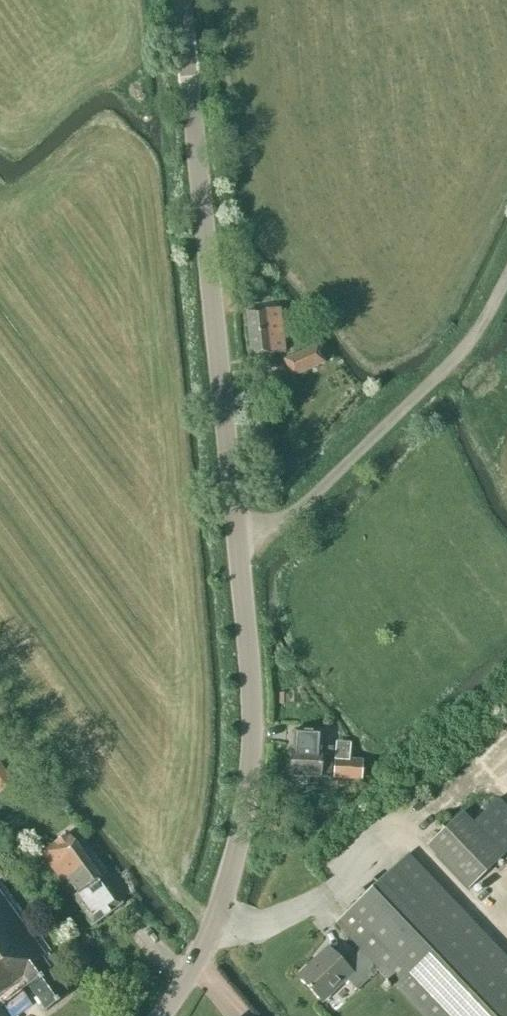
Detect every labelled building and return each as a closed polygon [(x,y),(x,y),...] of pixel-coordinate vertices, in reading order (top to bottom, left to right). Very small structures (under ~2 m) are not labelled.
[(273,356),(285,354),(281,309),(269,310),(247,312),(251,359),(274,357),(273,356)] [(293,377),(325,363),(318,346),(286,360),(293,377)] [(330,779),(332,748),(321,748),(322,733),(294,731),(293,751),(292,751),(290,777),(320,779),(320,778),(330,779)] [(362,781),(363,761),(349,760),(350,746),(335,745),(332,779),(362,781)] [(13,785),(0,764),(0,794),(13,785)] [(469,890),(504,857),(462,813),(427,846),(469,890)] [(101,878),(68,834),(41,853),(93,926),(122,905),(102,877),(101,878)] [(410,857),(338,925),(362,950),(345,966),(329,948),(298,978),(322,1003),(346,980),(357,991),(380,969),(425,1015),(506,1015),(506,959),(410,857)] [(506,926),(506,861),(506,860),(469,894),(503,930),(506,926)] [(42,958),(45,956),(0,894),(0,995),(23,979),(47,1012),(69,996),(42,958)]
